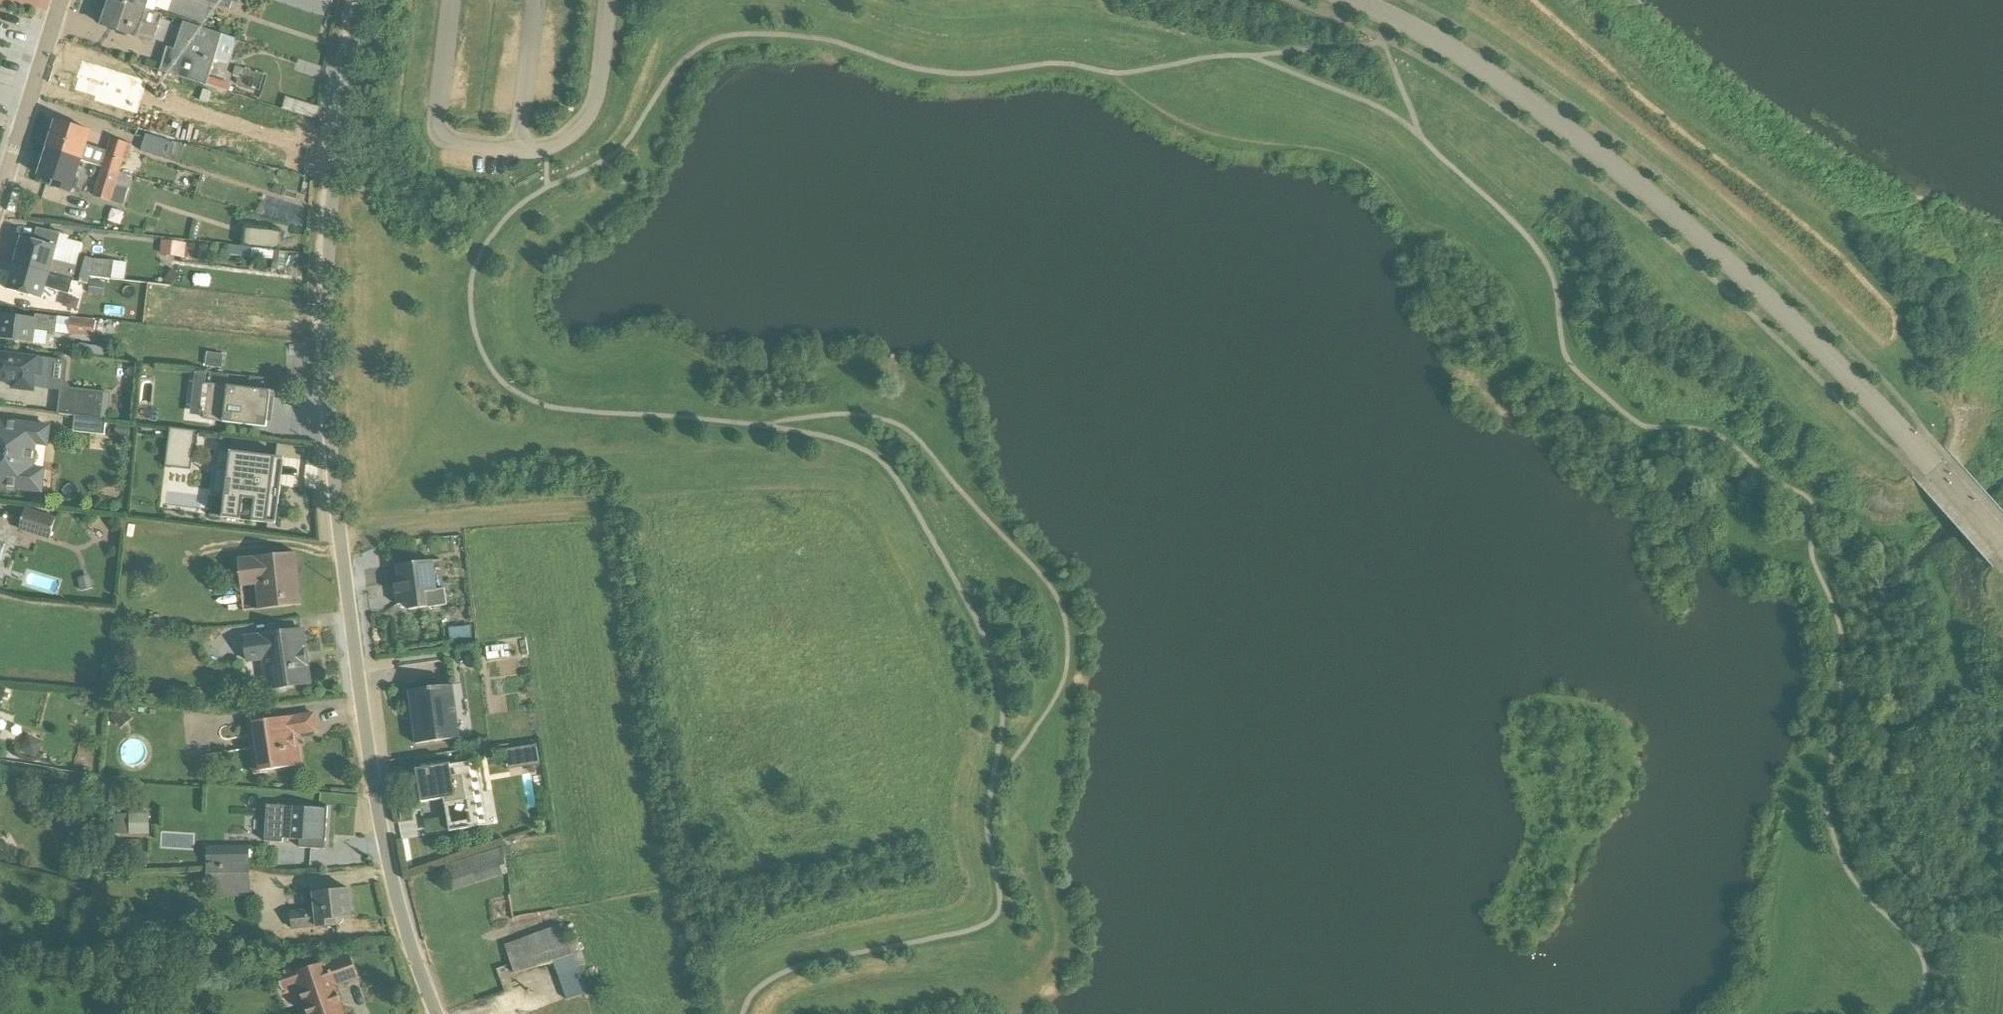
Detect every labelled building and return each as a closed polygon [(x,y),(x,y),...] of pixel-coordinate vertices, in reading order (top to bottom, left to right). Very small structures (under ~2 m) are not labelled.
[(100,29),(153,46),(163,17),(110,0),(109,0),(100,29)] [(155,14),(160,0),(110,0),(155,14)] [(236,14),(239,6),(237,5),(239,0),(194,0),(236,14)] [(236,41),(184,24),(174,52),(167,50),(160,73),(228,95),(228,94),(231,86),(210,80),(215,62),(228,67),(236,41)] [(89,66),(80,96),(142,116),(145,107),(157,110),(162,91),(89,66)] [(265,78),(236,70),(234,77),(239,79),(238,87),(261,94),(265,78)] [(320,110),(286,99),(282,111),(316,122),(320,110)] [(93,134),(55,123),(46,150),(121,174),(124,164),(128,165),(133,147),(112,141),(108,153),(89,147),(93,134)] [(147,137),(142,153),(170,163),(172,158),(179,160),(183,147),(176,145),(177,142),(150,133),(149,137),(147,137)] [(84,162),(46,150),(37,178),(53,184),(51,189),(52,190),(73,196),(84,162)] [(104,169),(94,199),(112,205),(117,189),(128,193),(133,179),(104,169)] [(88,216),(108,221),(112,209),(91,204),(88,216)] [(91,279),(126,283),(129,265),(115,263),(93,261),(81,257),(84,246),(69,242),(70,238),(37,231),(34,242),(21,239),(14,266),(88,286),(91,279)] [(247,231),(245,247),(277,251),(279,235),(247,231)] [(162,258),(186,260),(188,244),(162,242),(162,258)] [(287,253),(230,247),(229,256),(251,260),(252,258),(274,262),(273,271),(285,273),(287,253)] [(44,300),(82,311),(88,286),(14,266),(6,293),(43,304),(44,300)] [(35,346),(37,333),(94,339),(97,322),(36,317),(36,321),(0,317),(0,341),(35,346)] [(224,356),(208,354),(206,368),(222,370),(224,356)] [(12,386),(12,392),(37,395),(38,388),(45,392),(60,394),(58,416),(109,421),(111,397),(65,391),(68,363),(0,355),(0,385),(12,386)] [(229,377),(210,374),(209,386),(208,386),(203,420),(266,429),(271,396),(275,396),(276,394),(230,387),(228,389),(229,377)] [(207,376),(197,375),(191,417),(201,418),(207,376)] [(107,421),(75,418),(74,433),(105,437),(107,421)] [(52,428),(0,421),(0,491),(44,496),(47,470),(36,468),(36,462),(36,460),(38,448),(50,450),(52,428)] [(172,429),(168,465),(192,468),(196,431),(172,429)] [(223,520),(276,527),(285,461),(218,452),(213,497),(226,499),(223,520)] [(27,511),(20,533),(50,542),(56,520),(27,511)] [(259,612),(302,607),(296,555),(238,560),(240,581),(241,589),(255,588),(259,612)] [(434,563),(397,568),(399,586),(395,586),(398,607),(409,605),(410,612),(447,607),(445,591),(438,592),(434,563)] [(94,592),(91,577),(79,580),(82,594),(94,592)] [(449,630),(450,642),(472,639),(471,628),(449,630)] [(303,631),(244,639),(248,665),(262,663),(265,692),(310,686),(307,665),(306,665),(305,653),(306,653),(303,631)] [(416,746),(461,740),(453,686),(409,693),(411,710),(414,710),(416,725),(413,726),(416,746)] [(247,725),(254,775),(303,768),(298,737),(319,734),(316,714),(295,717),(295,718),(247,725)] [(40,745),(24,737),(17,752),(32,759),(40,745)] [(507,752),(509,772),(540,767),(537,748),(507,752)] [(476,761),(416,772),(422,804),(444,801),(450,833),(487,827),(476,761)] [(268,806),(266,843),(283,844),(283,842),(300,843),(300,850),(327,851),(329,810),(268,806)] [(130,835),(130,813),(121,813),(120,835),(130,835)] [(132,813),(132,834),(151,834),(151,813),(132,813)] [(251,899),(250,867),(250,848),(207,849),(207,866),(207,885),(217,885),(218,899),(251,899)] [(445,867),(453,893),(507,876),(503,849),(445,867)] [(291,913),(293,932),(337,927),(337,921),(353,920),(350,890),(312,894),(314,910),(291,913)] [(561,926),(505,947),(515,975),(553,963),(567,1001),(587,995),(561,926)] [(577,941),(569,944),(578,969),(586,966),(577,941)] [(307,1013),(346,1013),(337,989),(359,981),(351,954),(312,967),(310,964),(278,975),(284,993),(298,988),(307,1013)]
